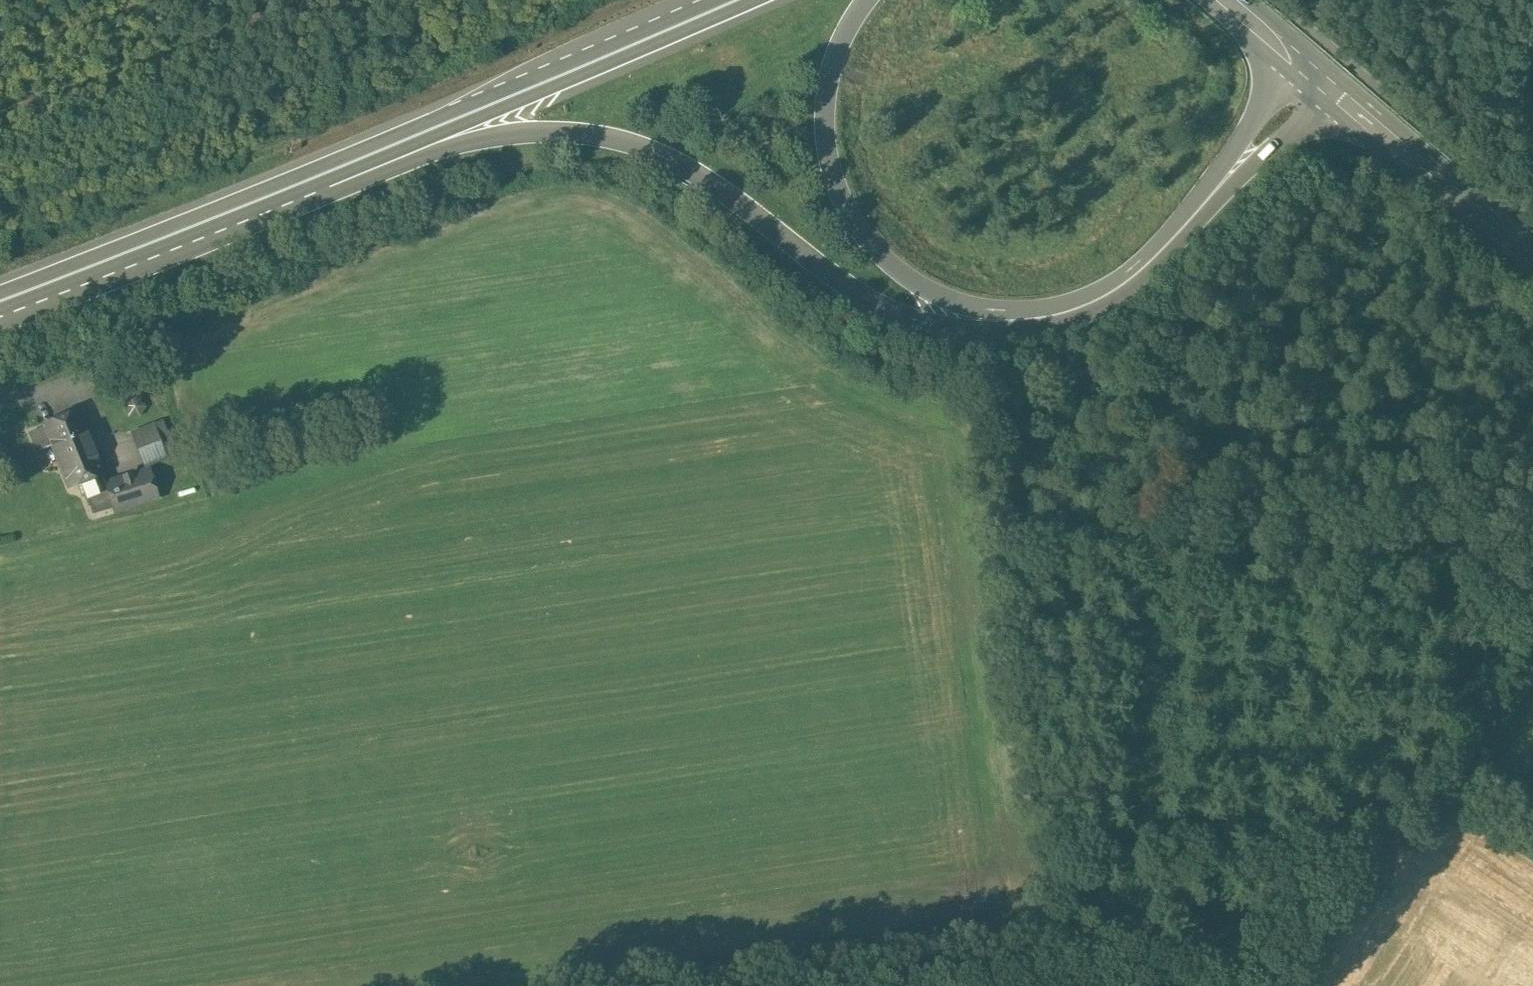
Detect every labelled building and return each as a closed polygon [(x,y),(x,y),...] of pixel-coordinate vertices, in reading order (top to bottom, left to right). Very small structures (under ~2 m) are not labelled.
[(78,410),(44,424),(45,425),(30,432),(37,450),(52,444),(69,486),(79,482),(88,506),(111,499),(106,481),(95,452),(99,449),(96,443),(91,443),(78,410)] [(168,431),(166,432),(161,420),(153,424),(167,457),(177,453),(168,431)] [(153,424),(132,432),(145,466),(167,457),(153,424)] [(146,469),(106,481),(111,499),(114,511),(157,498),(149,471),(146,469)]
